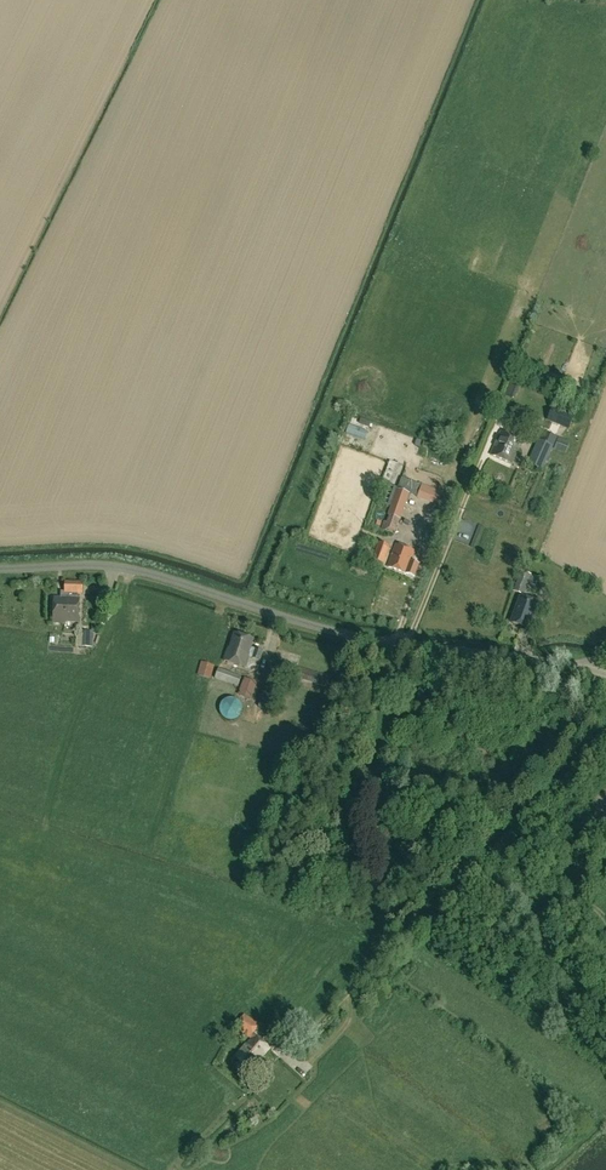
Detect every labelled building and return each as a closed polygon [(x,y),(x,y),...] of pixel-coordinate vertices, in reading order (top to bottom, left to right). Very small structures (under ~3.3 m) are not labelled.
[(547,420),(569,429),(575,416),(573,415),(574,412),(564,408),(563,411),(553,406),(547,420)] [(386,436),(368,430),(365,437),(383,444),(386,436)] [(522,443),(502,434),(491,456),(512,465),(522,443)] [(555,449),(565,453),(569,442),(559,438),(555,449)] [(538,439),(527,464),(542,471),(553,445),(538,439)] [(395,476),(400,463),(387,459),(382,472),(395,476)] [(400,519),(409,494),(417,497),(422,485),(401,478),(387,515),(400,519)] [(440,497),(427,492),(424,501),(437,506),(440,497)] [(379,543),(372,561),(384,566),(391,548),(379,543)] [(419,565),(411,563),(415,553),(395,546),(388,567),(415,577),(419,565)] [(520,571),(513,592),(524,596),(531,575),(520,571)] [(79,595),(83,595),(84,583),(65,583),(65,593),(65,595),(79,595)] [(78,600),(79,595),(65,595),(65,593),(61,593),(61,599),(55,598),(54,624),(64,625),(64,623),(79,623),(80,600),(78,600)] [(521,600),(512,624),(528,630),(537,606),(521,600)] [(82,648),(92,648),(93,639),(96,639),(96,634),(92,634),(92,632),(82,631),(82,648)] [(253,659),(260,662),(263,653),(251,649),(253,640),(235,635),(230,650),(229,649),(225,662),(246,669),(249,658),(253,659)] [(371,657),(370,671),(394,674),(396,660),(371,657)] [(210,679),(214,666),(201,662),(197,676),(210,679)] [(214,679),(238,687),(241,676),(218,668),(214,679)] [(263,675),(256,702),(266,704),(272,677),(263,675)] [(241,710),(230,693),(214,704),(225,720),(241,710)] [(260,1026),(245,1016),(236,1030),(250,1040),(260,1026)] [(256,1037),(235,1059),(249,1072),(251,1070),(255,1074),(265,1063),(263,1061),(263,1058),(270,1051),(256,1037)]
